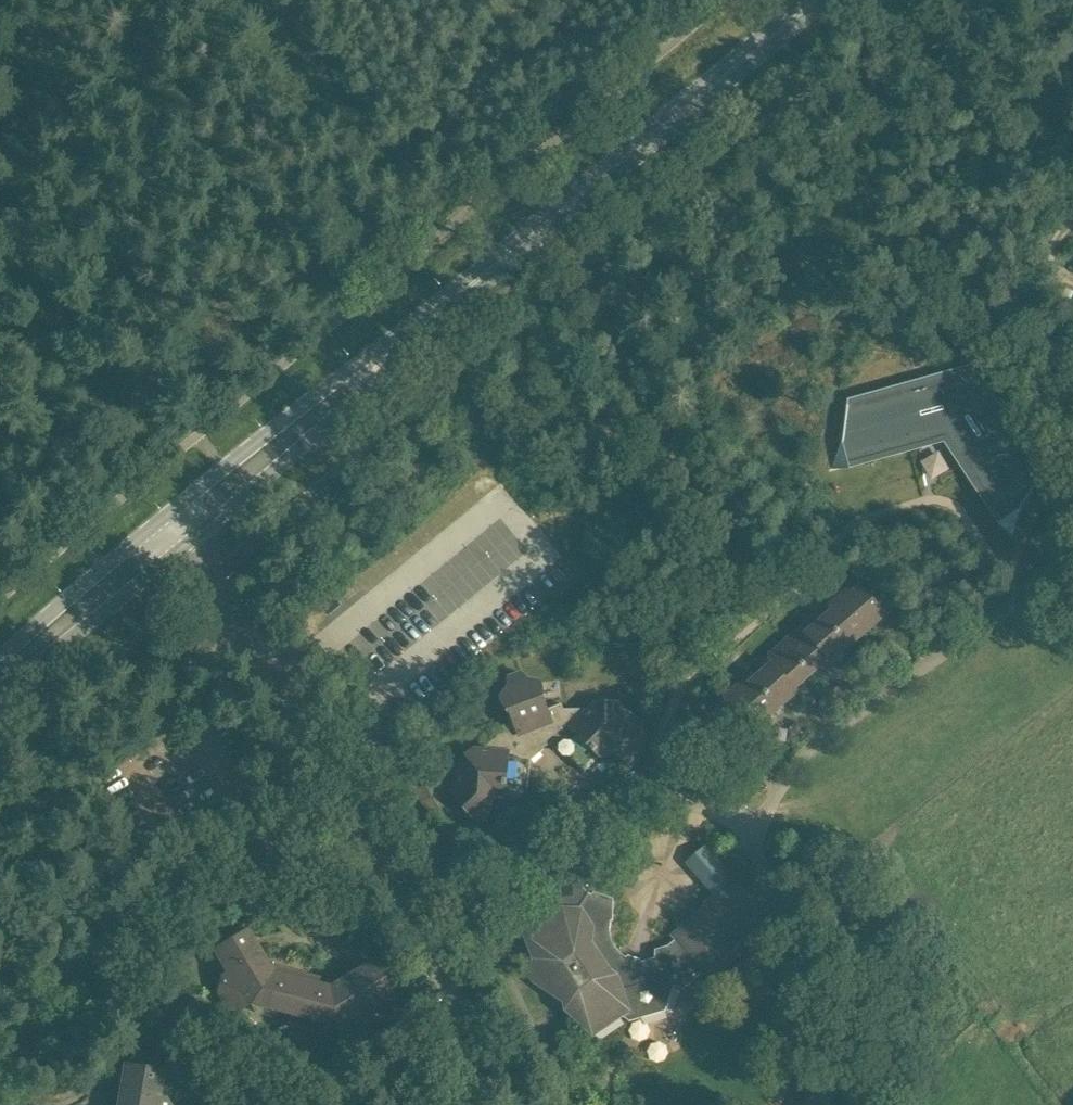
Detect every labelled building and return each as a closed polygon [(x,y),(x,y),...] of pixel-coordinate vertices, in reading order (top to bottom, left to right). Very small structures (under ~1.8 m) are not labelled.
[(844,440),(833,469),(947,437),(948,439),(962,460),(975,480),(1012,536),(1021,511),(1023,507),(1030,497),(1042,477),(1033,463),(972,371),(848,405),(844,440)] [(853,593),(847,591),(842,585),(829,588),(832,611),(808,632),(799,631),(772,654),(772,664),(748,685),(742,683),(726,697),(727,704),(719,711),(744,740),(798,692),(795,689),(829,659),(832,662),(887,615),(861,586),(853,593)] [(528,680),(522,673),(510,677),(510,687),(502,698),(504,704),(510,712),(511,712),(515,722),(501,727),(503,733),(483,750),(476,749),(458,764),(456,787),(452,791),(475,819),(490,820),(492,803),(498,797),(528,800),(531,761),(545,750),(544,747),(552,744),(560,752),(563,750),(590,776),(611,754),(619,754),(632,766),(642,755),(641,719),(635,719),(619,704),(595,704),(590,709),(564,710),(562,705),(548,710),(544,700),(545,699),(543,690),(541,684),(528,680)] [(685,861),(712,891),(732,872),(705,842),(685,861)] [(614,920),(615,899),(594,892),(591,897),(586,894),(588,891),(575,880),(561,888),(562,904),(563,904),(563,908),(525,934),(535,959),(530,975),(534,981),(565,1002),(567,1010),(595,1035),(623,1017),(630,1022),(666,1011),(675,987),(684,990),(705,971),(713,981),(738,959),(732,952),(757,930),(761,934),(775,918),(763,907),(758,902),(753,907),(731,882),(706,903),(706,907),(674,936),(677,939),(669,946),(656,949),(656,958),(642,962),(641,959),(629,955),(627,957),(623,955),(619,950),(614,943),(611,935),(611,931),(611,925),(612,920),(614,920)] [(227,1008),(238,1011),(250,1004),(255,1012),(263,1007),(321,1022),(327,1030),(335,1025),(342,1037),(352,1040),(369,1030),(373,1014),(370,1009),(393,995),(373,962),(329,988),(321,986),(317,978),(289,971),(281,975),(273,973),(247,930),(213,950),(227,972),(222,975),(218,992),(227,1008)] [(124,1065),(118,1104),(169,1104),(164,1098),(159,1097),(163,1071),(124,1065)]
